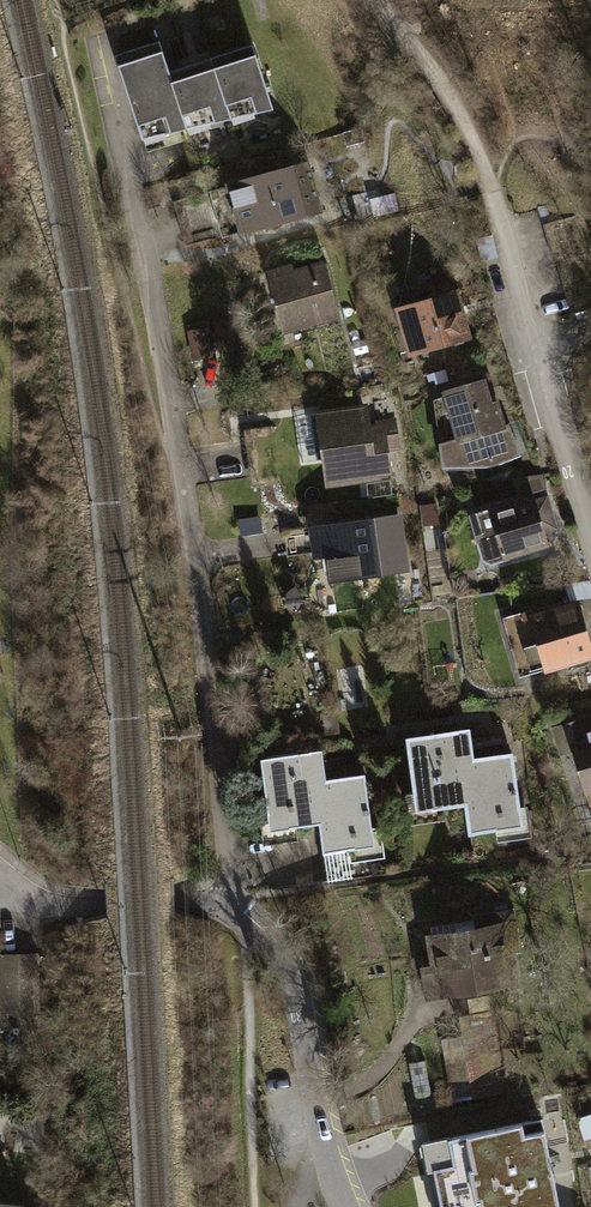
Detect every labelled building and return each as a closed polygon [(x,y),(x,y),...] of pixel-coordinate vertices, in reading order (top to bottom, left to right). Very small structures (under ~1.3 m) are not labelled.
[(114,58),(140,138),(185,130),(166,74),(157,44),(114,58)] [(208,60),(229,120),(272,111),(251,47),(208,60)] [(166,74),(185,130),(229,120),(208,60),(166,74)] [(307,163),(228,185),(241,234),(320,212),(307,163)] [(271,280),(284,337),(338,325),(325,268),(271,280)] [(458,295),(394,313),(409,363),(472,345),(458,295)] [(207,330),(187,334),(192,360),(212,357),(207,330)] [(492,406),(484,383),(432,400),(443,475),(490,471),(520,460),(500,403),(492,406)] [(321,464),(324,490),(392,482),(389,456),(401,455),(397,418),(366,422),(365,409),(297,416),(302,466),(321,464)] [(542,479),(513,484),(517,502),(545,495),(542,479)] [(547,500),(468,520),(480,565),(492,571),(553,556),(549,539),(556,537),(547,500)] [(420,509),(422,532),(441,530),(438,507),(420,509)] [(400,520),(309,533),(312,554),(314,566),(325,564),(329,590),(409,579),(400,520)] [(279,559),(312,554),(309,533),(276,537),(279,559)] [(564,591),(568,607),(590,604),(590,593),(590,588),(564,591)] [(519,683),(590,663),(576,609),(534,621),(532,616),(503,624),(519,683)] [(332,717),(321,718),(322,732),(333,732),(332,717)] [(590,799),(590,724),(551,734),(558,761),(572,757),(583,801),(590,799)] [(469,737),(408,744),(417,816),(444,813),(446,824),(469,821),(463,765),(472,764),(469,737)] [(503,837),(525,835),(522,810),(517,811),(511,759),(472,764),(463,765),(469,821),(471,835),(502,831),(503,837)] [(322,760),(261,768),(270,839),(298,836),(299,848),(323,845),(316,788),(325,787),(322,760)] [(356,861),(378,858),(375,834),(370,834),(364,783),(325,787),(316,788),(323,845),(324,858),(355,854),(356,861)] [(510,993),(498,926),(425,939),(431,971),(422,973),(428,1007),(510,993)] [(0,957),(0,996),(1,996),(2,1037),(40,1036),(38,956),(0,957)] [(439,1040),(449,1096),(492,1089),(482,1032),(439,1040)] [(583,1119),(589,1138),(590,1138),(590,1116),(583,1119)] [(422,1145),(435,1206),(559,1206),(540,1120),(422,1145)]
